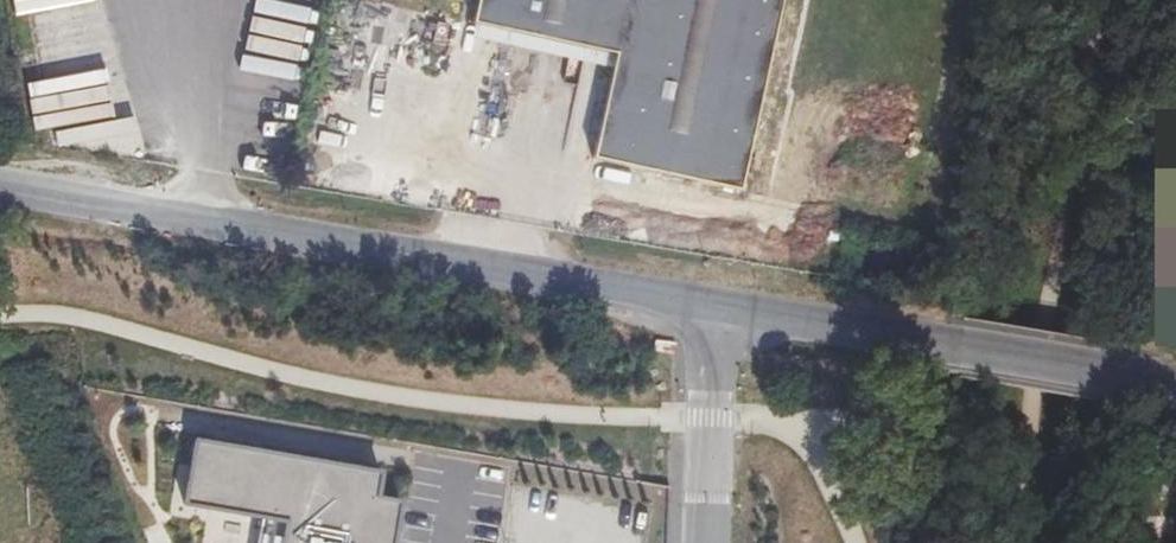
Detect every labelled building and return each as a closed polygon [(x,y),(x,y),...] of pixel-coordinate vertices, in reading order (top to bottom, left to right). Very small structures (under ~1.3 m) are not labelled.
[(728,199),(775,0),(470,0),(464,27),(606,61),(582,165),(728,199)] [(193,434),(181,502),(284,520),(280,542),(395,542),(403,496),(379,492),(384,467),(193,434)] [(1136,536),(1135,542),(1165,542),(1167,527),(1126,523),(1124,535),(1136,536)]
